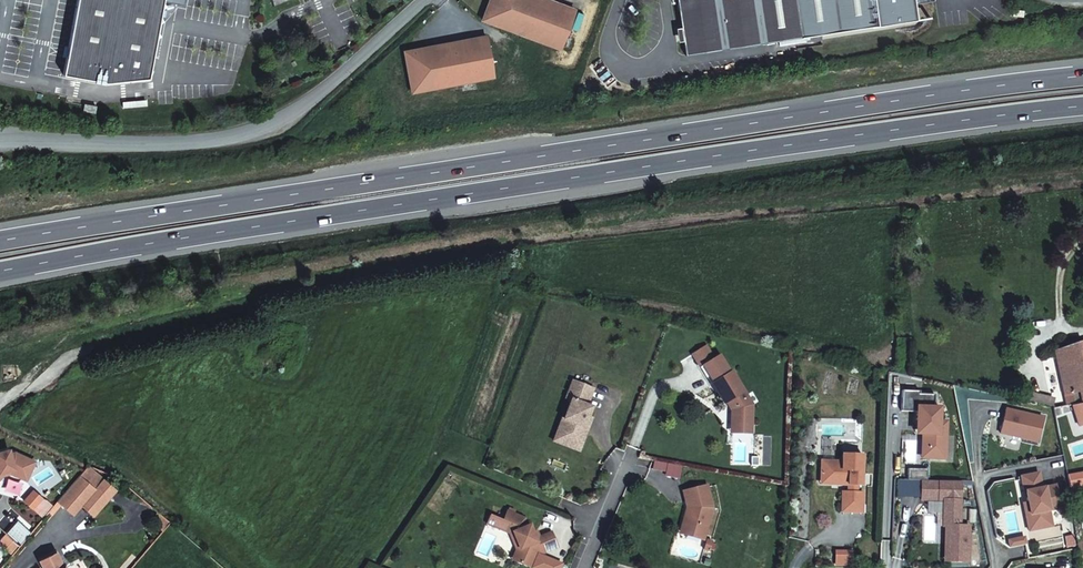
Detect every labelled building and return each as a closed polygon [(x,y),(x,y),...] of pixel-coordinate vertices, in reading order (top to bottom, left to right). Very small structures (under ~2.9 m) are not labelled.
[(68,43),(61,83),(102,90),(106,90),(144,85),(151,48),(160,0),(76,0),(69,37),(68,43)] [(480,21),(559,48),(572,11),(543,0),(488,0),(480,21)] [(684,54),(802,36),(916,18),(913,0),(675,0),(684,54)] [(491,78),(485,38),(402,51),(409,92),(491,78)] [(1075,349),(1065,351),(1066,355),(1076,397),(1078,408),(1068,409),(1071,417),(1082,414),(1082,346),(1075,349)] [(1047,360),(1059,401),(1076,397),(1066,355),(1047,360)] [(753,404),(733,370),(713,383),(726,402),(728,401),(733,410),(732,423),(753,424),(753,404)] [(567,397),(572,398),(565,418),(560,433),(572,437),(574,442),(581,444),(588,426),(584,425),(588,415),(592,405),(587,404),(594,387),(573,379),(567,397)] [(1082,432),(1082,414),(1071,417),(1076,434),(1082,432)] [(752,432),(753,424),(732,423),(731,432),(752,432)] [(1,475),(11,473),(26,484),(43,465),(20,449),(15,449),(15,444),(1,446),(2,450),(0,450),(0,476),(1,475)] [(839,451),(839,459),(818,459),(819,472),(829,472),(834,478),(834,482),(846,482),(846,489),(840,489),(840,510),(861,509),(861,489),(855,489),(855,482),(860,482),(860,451),(839,451)] [(91,465),(62,500),(78,513),(99,489),(108,495),(115,483),(91,465)] [(687,506),(684,516),(687,517),(683,533),(704,539),(713,506),(708,484),(683,490),(687,506)] [(40,486),(31,497),(50,513),(60,504),(40,486)] [(507,509),(499,527),(509,531),(512,540),(515,539),(518,548),(514,559),(529,566),(536,551),(540,550),(541,551),(557,545),(551,530),(536,537),(530,523),(527,524),(524,516),(507,509)] [(60,553),(44,562),(47,567),(69,567),(60,553)]
